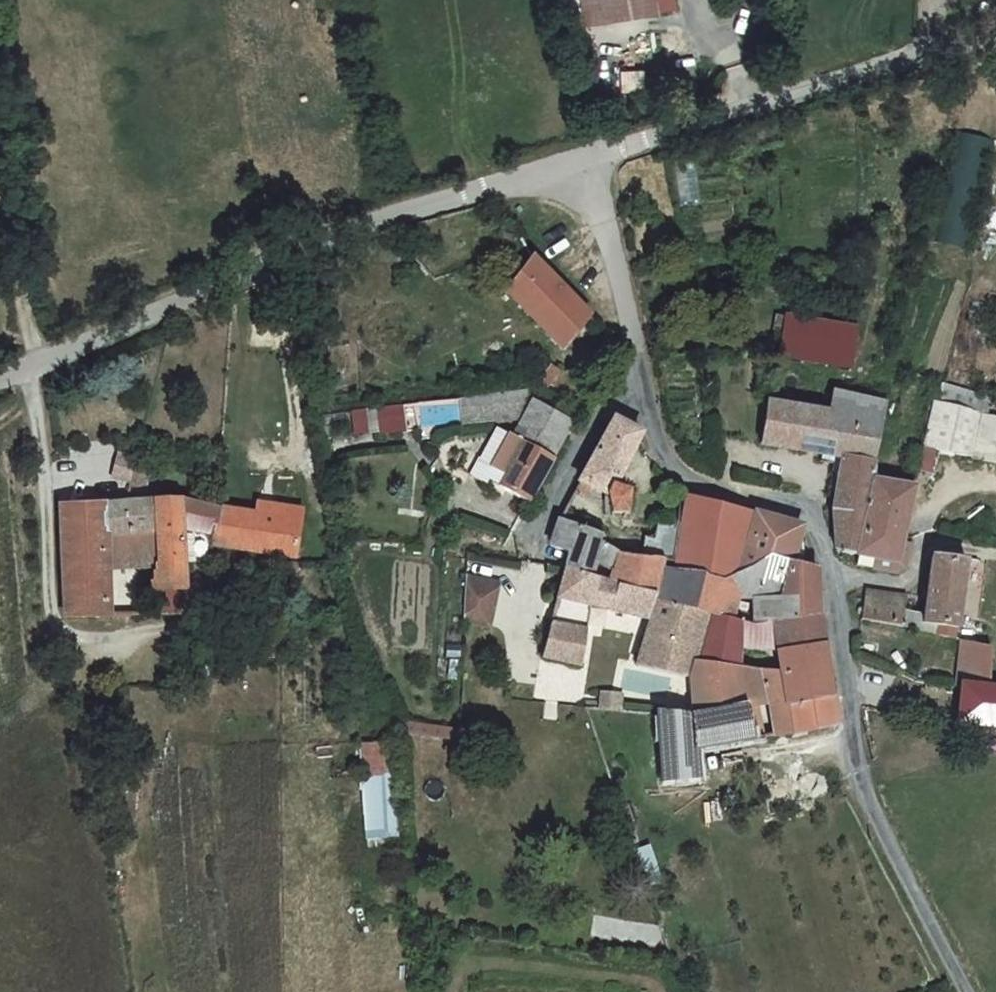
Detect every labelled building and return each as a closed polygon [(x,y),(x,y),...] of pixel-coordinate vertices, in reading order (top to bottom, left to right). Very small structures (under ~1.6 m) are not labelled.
[(592,29),(680,13),(678,0),(587,0),(592,29)] [(514,303),(572,358),(601,323),(549,268),(514,303)] [(795,321),(786,361),(849,372),(858,332),(795,321)] [(987,391),(981,420),(934,413),(928,449),(995,460),(995,392),(987,391)] [(839,517),(846,562),(869,566),(880,489),(895,406),(845,399),(841,413),(778,407),(769,449),(852,464),(839,517)] [(531,435),(527,442),(569,464),(581,441),(531,415),(529,404),(470,412),(472,439),(487,437),(526,432),(531,435)] [(392,437),(427,433),(425,413),(391,417),(392,437)] [(623,492),(628,481),(648,443),(647,439),(623,429),(593,485),(623,492)] [(540,516),(569,464),(527,442),(522,451),(518,449),(514,449),(512,452),(487,437),(468,469),(495,484),(491,491),(540,516)] [(120,620),(122,578),(152,579),(152,529),(118,530),(123,506),(127,491),(131,475),(120,473),(109,506),(68,508),(68,618),(120,620)] [(131,475),(127,491),(139,492),(140,476),(131,475)] [(906,572),(919,496),(880,489),(869,566),(906,572)] [(148,621),(200,624),(202,537),(221,538),(222,509),(204,506),(179,504),(153,505),(152,529),(152,579),(153,581),(153,590),(150,597),(144,603),(148,621)] [(697,504),(687,535),(677,567),(734,580),(752,573),(768,518),(697,504)] [(152,529),(153,505),(123,506),(118,530),(152,529)] [(284,559),(285,519),(222,509),(221,538),(220,555),(284,559)] [(812,526),(768,518),(752,573),(780,560),(805,563),(812,526)] [(677,567),(649,560),(629,555),(611,531),(571,527),(559,549),(578,560),(575,575),(667,599),(677,567)] [(649,560),(677,567),(687,535),(665,529),(663,538),(654,537),(649,560)] [(836,616),(831,566),(805,563),(780,560),(752,573),(734,580),(677,567),(667,599),(721,615),(766,630),(836,616)] [(876,603),(870,626),(961,642),(971,572),(940,568),(929,621),(908,617),(910,609),(876,603)] [(575,575),(567,611),(595,616),(651,621),(644,672),(699,682),(706,660),(721,615),(667,599),(575,575)] [(469,594),(470,634),(499,632),(500,595),(469,594)] [(567,611),(563,628),(593,633),(595,616),(567,611)] [(706,660),(752,669),(756,657),(790,661),(793,678),(800,710),(844,701),(836,616),(766,630),(721,615),(706,660)] [(581,675),(586,676),(593,633),(563,628),(554,670),(581,675)] [(971,694),(965,725),(995,728),(995,648),(992,648),(978,645),(971,694)] [(715,783),(713,756),(807,741),(800,710),(793,678),(752,669),(706,660),(699,682),(702,718),(671,715),(675,785),(715,783)] [(800,710),(807,741),(848,734),(844,701),(800,710)]
